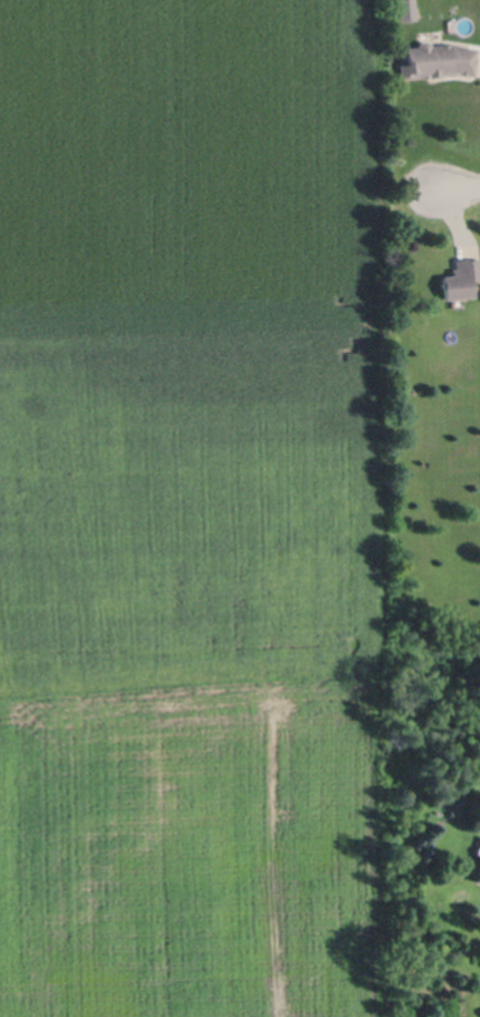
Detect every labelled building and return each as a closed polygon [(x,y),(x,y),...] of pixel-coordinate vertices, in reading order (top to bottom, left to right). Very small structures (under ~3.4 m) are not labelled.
[(431,44),(431,46),(442,46),(442,44),(451,44),(451,45),(477,49),(476,57),(477,58),(474,75),(468,74),(467,76),(459,74),(459,72),(441,74),(441,77),(429,78),(429,74),(401,76),(401,66),(408,65),(407,48),(418,48),(418,45),(421,41),(428,41),(431,44)] [(472,260),(479,259),(479,280),(470,282),(472,298),(444,301),(442,277),(452,276),(451,269),(456,269),(455,260),(472,259),(472,260)]
